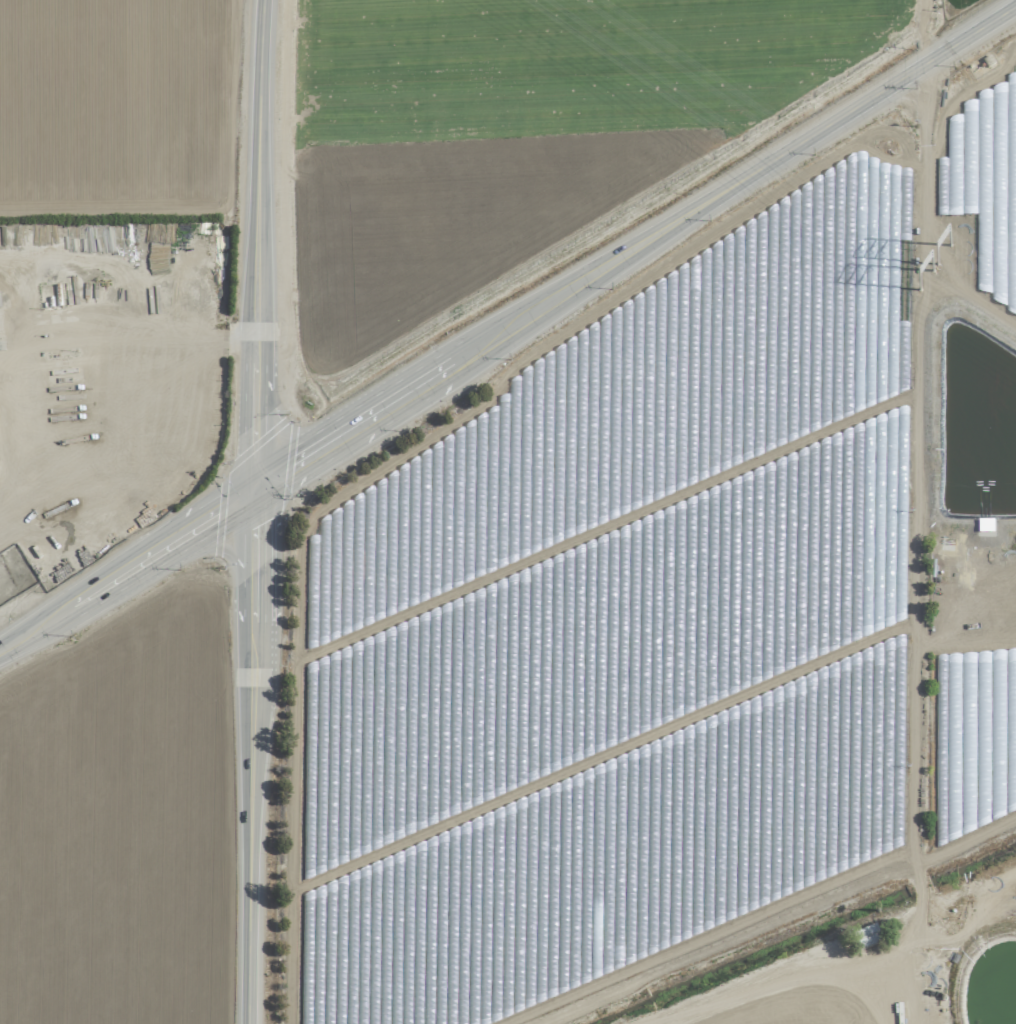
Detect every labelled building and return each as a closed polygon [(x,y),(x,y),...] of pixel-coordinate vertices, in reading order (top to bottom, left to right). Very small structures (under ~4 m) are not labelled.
[(881,941),(875,924),(853,932),(860,949),(881,941)]
